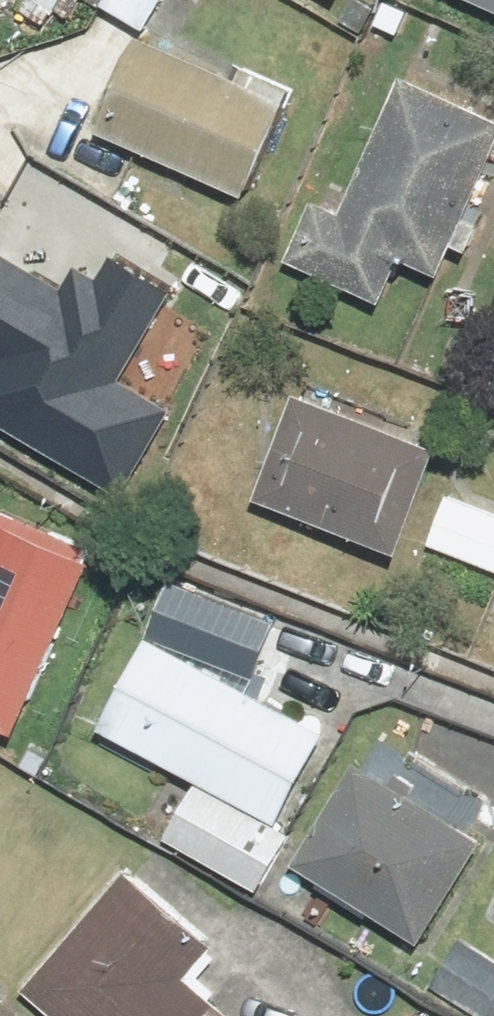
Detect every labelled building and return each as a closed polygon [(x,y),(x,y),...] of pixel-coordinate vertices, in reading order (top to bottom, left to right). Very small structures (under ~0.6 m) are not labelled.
[(150,39),(113,128),(270,192),(306,102),(150,39)] [(409,66),(322,263),(399,297),(403,299),(424,252),(466,270),(493,206),(493,103),(409,66)] [(131,488),(179,403),(122,371),(173,281),(120,251),(109,270),(84,257),(71,280),(0,240),(0,414),(131,488)] [(459,439),(301,386),(263,495),(421,549),(459,439)] [(18,740),(106,541),(8,498),(0,516),(0,732),(18,740)] [(157,636),(265,678),(286,622),(179,581),(157,636)] [(109,729),(290,823),(338,731),(157,636),(109,729)] [(299,874),(426,954),(493,847),(493,835),(373,758),(299,874)] [(299,840),(205,787),(177,836),(271,889),(299,840)] [(29,987),(62,1015),(255,1015),(194,963),(222,931),(140,860),(29,987)] [(465,932),(435,990),(485,1015),(493,1015),(493,947),(465,932)]
